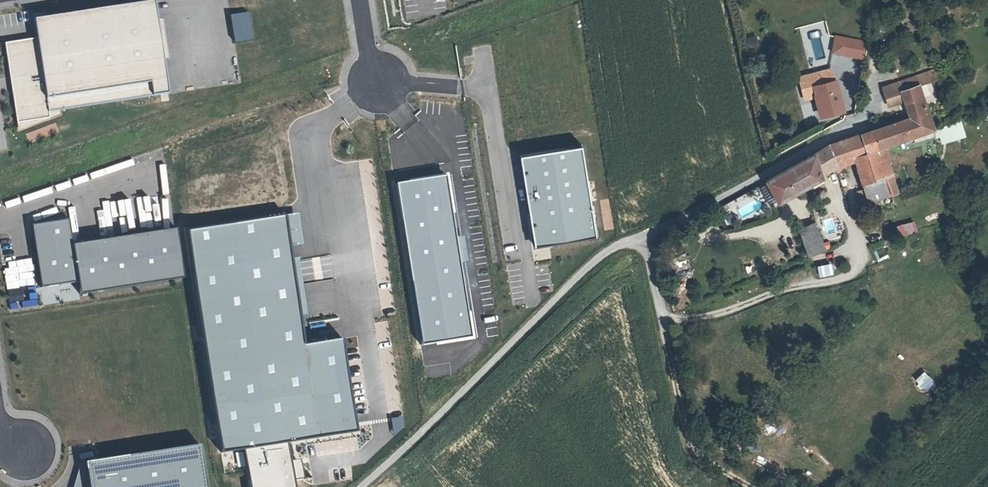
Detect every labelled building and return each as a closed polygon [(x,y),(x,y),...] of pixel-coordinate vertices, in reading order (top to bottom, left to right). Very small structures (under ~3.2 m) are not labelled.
[(3,43),(16,134),(59,114),(58,108),(163,93),(150,0),(149,0),(29,19),(32,37),(3,43)] [(867,41),(835,34),(831,52),(864,59),(867,41)] [(835,66),(798,76),(804,100),(814,102),(821,125),(851,117),(840,77),(838,77),(835,66)] [(933,69),(915,75),(918,83),(936,77),(933,69)] [(908,116),(902,119),(906,130),(919,126),(921,132),(924,131),(928,154),(938,153),(934,132),(923,99),(918,83),(915,75),(881,86),(887,104),(903,99),(908,116)] [(906,130),(902,119),(872,129),(877,146),(883,144),(908,136),(906,130)] [(935,129),(940,145),(966,137),(961,121),(935,129)] [(919,126),(906,130),(908,136),(921,132),(919,126)] [(862,132),(867,149),(877,146),(872,129),(862,132)] [(867,149),(862,132),(828,144),(832,165),(831,166),(833,171),(843,168),(841,161),(854,158),(863,188),(857,190),(861,202),(898,189),(893,172),(876,177),(873,166),(867,149)] [(828,144),(813,153),(819,173),(831,166),(832,165),(828,144)] [(581,147),(520,157),(534,245),(595,235),(581,147)] [(813,153),(795,163),(806,184),(819,176),(819,173),(813,153)] [(876,177),(893,172),(889,161),(873,166),(876,177)] [(795,163),(764,181),(775,201),(806,184),(795,163)] [(396,184),(420,344),(469,337),(446,177),(396,184)] [(285,216),(187,231),(222,451),(357,430),(342,338),(303,345),(285,216)] [(64,219),(26,225),(37,288),(72,282),(74,294),(180,276),(172,227),(68,244),(64,219)] [(809,254),(825,249),(816,221),(799,227),(809,254)] [(897,238),(917,232),(914,221),(894,227),(897,238)] [(819,277),(833,274),(830,263),(817,265),(819,277)] [(923,389),(932,380),(924,371),(914,380),(923,389)] [(79,463),(83,486),(200,486),(193,445),(79,463)]
